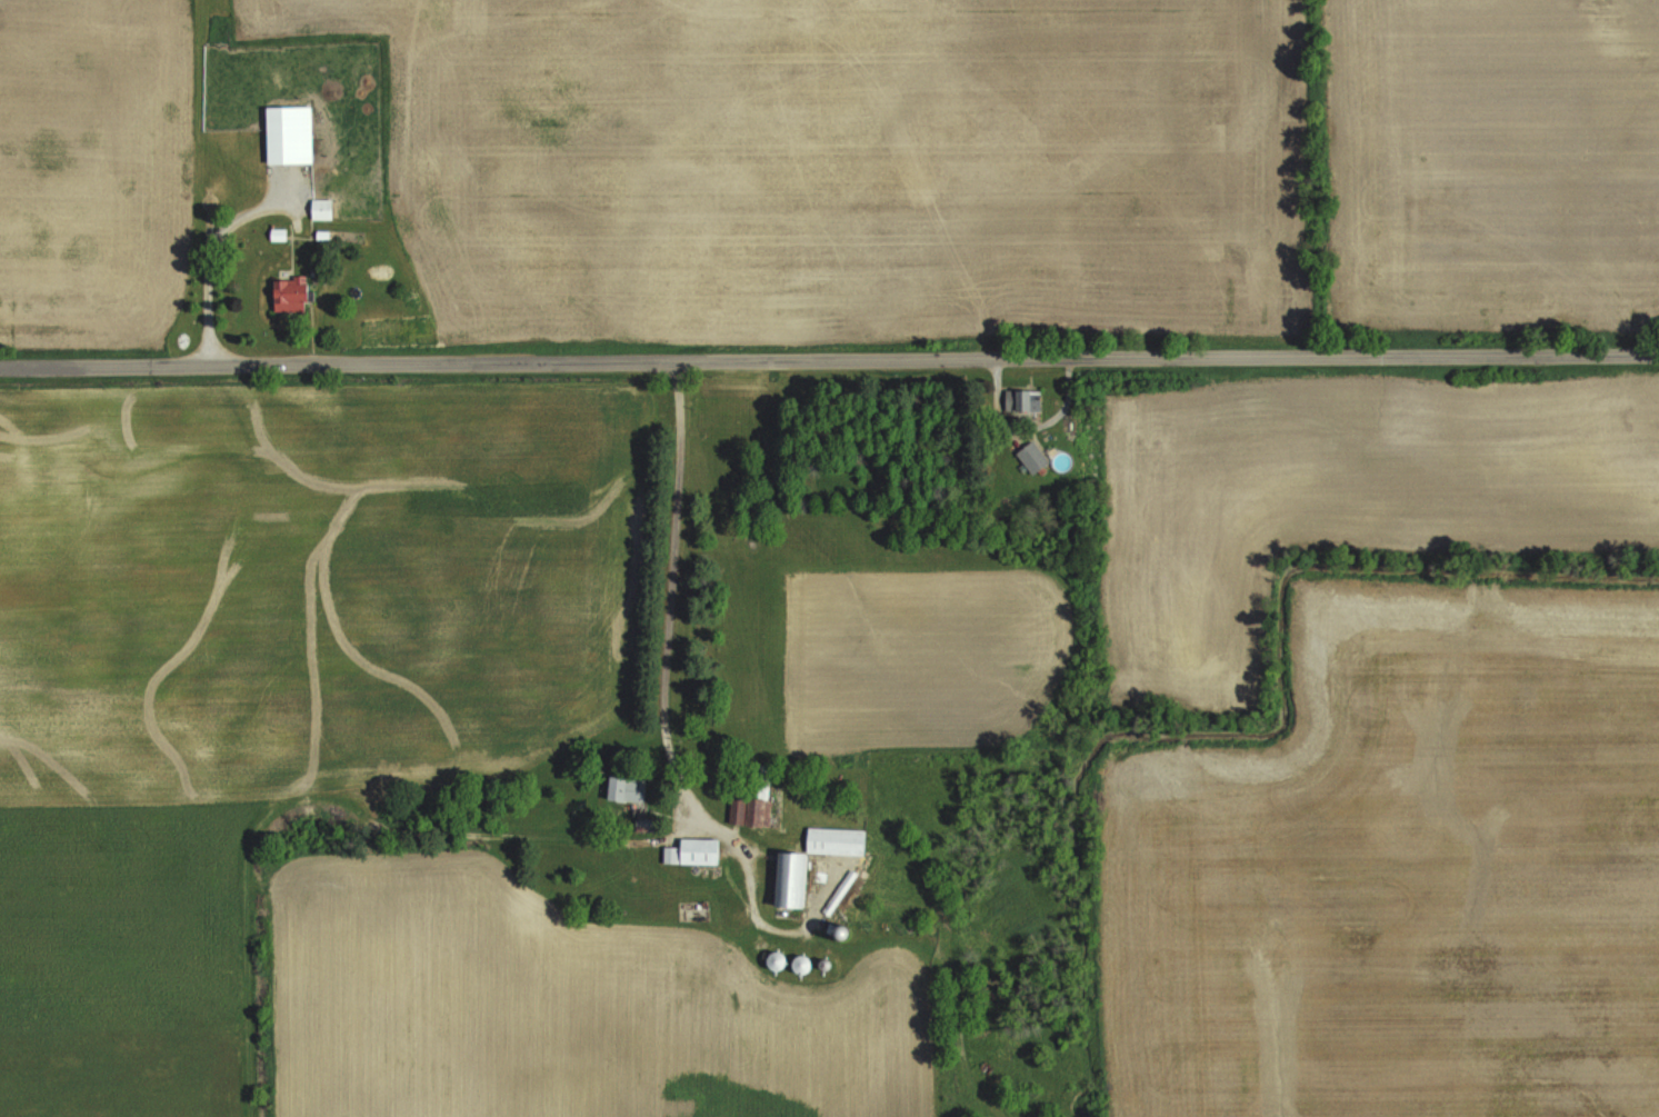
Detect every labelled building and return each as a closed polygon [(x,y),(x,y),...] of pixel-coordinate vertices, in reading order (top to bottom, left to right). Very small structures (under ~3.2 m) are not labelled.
[(312,163),(312,106),(267,106),(267,163),(312,163)] [(331,198),(312,198),(312,218),(331,218),(331,198)] [(385,246),(366,246),(366,259),(385,259),(385,246)] [(274,277),(274,311),(305,311),(305,300),(311,300),(311,277),(274,277)] [(1048,462),(1031,440),(1015,452),(1033,474),(1048,462)] [(730,824),(768,826),(772,765),(751,764),(749,799),(732,798),(730,824)] [(646,779),(611,775),(608,799),(644,803),(646,779)] [(807,852),(865,854),(866,828),(807,826),(807,852),(778,851),(777,906),(806,907),(807,852)] [(718,839),(681,839),(681,864),(718,864),(718,839)]
